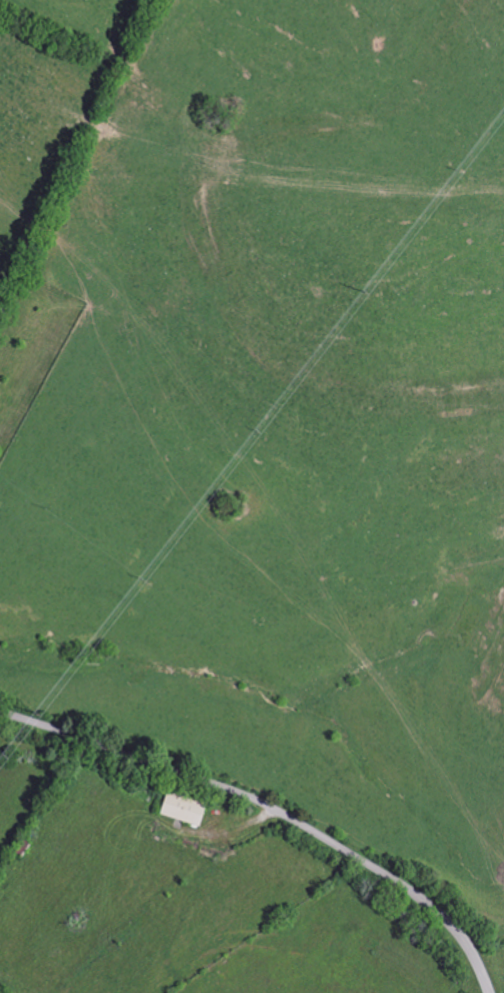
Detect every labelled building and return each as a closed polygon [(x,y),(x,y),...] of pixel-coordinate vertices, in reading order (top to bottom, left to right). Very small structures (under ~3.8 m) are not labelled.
[(156,814),(198,829),(206,807),(164,792),(156,814)]
